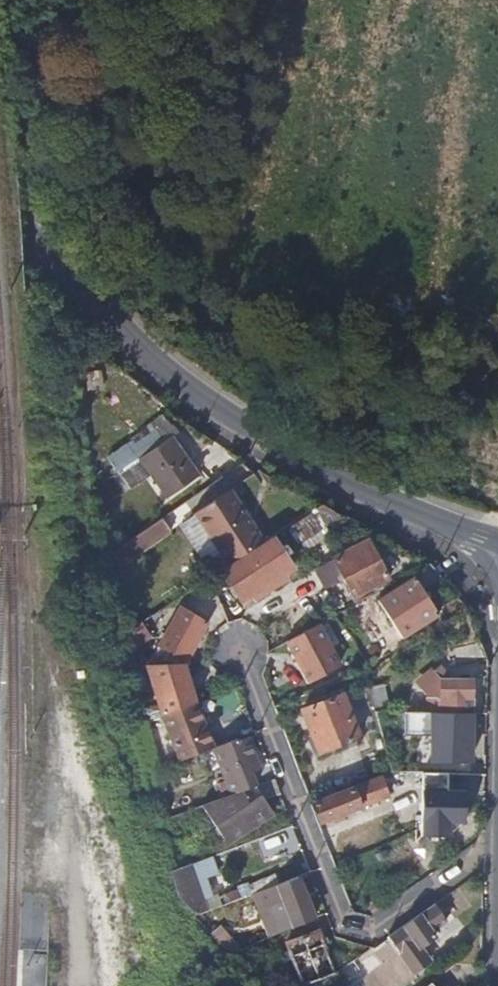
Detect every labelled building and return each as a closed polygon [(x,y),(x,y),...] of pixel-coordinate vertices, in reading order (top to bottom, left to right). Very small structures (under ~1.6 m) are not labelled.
[(192,457),(178,436),(173,440),(188,460),(192,457)] [(199,475),(188,460),(173,440),(172,438),(118,478),(129,493),(152,476),(168,498),(199,475)] [(264,543),(230,491),(194,515),(227,567),(264,543)] [(303,547),(329,530),(317,511),(291,528),(303,547)] [(119,569),(171,534),(163,521),(111,556),(119,569)] [(283,575),(293,568),(272,538),(264,543),(227,567),(222,571),(242,601),(253,594),(255,598),(285,579),(283,575)] [(390,581),(370,542),(336,560),(339,568),(346,580),(356,598),(390,581)] [(346,580),(339,568),(330,572),(336,585),(346,580)] [(440,582),(431,572),(417,582),(424,593),(440,582)] [(440,616),(424,593),(417,582),(415,579),(381,601),(404,639),(440,616)] [(239,621),(231,600),(221,604),(229,625),(233,623),(239,621)] [(180,677),(208,623),(180,609),(164,641),(151,637),(163,631),(154,615),(130,631),(112,643),(121,674),(140,668),(134,648),(143,642),(157,654),(152,663),(180,677)] [(341,664),(319,625),(287,642),(309,681),(341,664)] [(488,663),(481,647),(464,649),(468,666),(488,663)] [(195,703),(180,677),(152,663),(147,690),(162,715),(164,714),(195,703)] [(447,680),(437,669),(433,673),(440,680),(447,680)] [(471,713),(471,681),(447,680),(440,680),(433,673),(419,686),(430,697),(429,713),(431,713),(438,714),(441,714),(452,714),(468,714),(471,713)] [(386,705),(382,687),(371,689),(375,707),(386,705)] [(360,738),(344,696),(304,710),(320,753),(360,738)] [(211,750),(197,702),(195,703),(164,714),(178,763),(211,750)] [(431,729),(431,713),(429,713),(409,712),(399,712),(399,729),(431,729)] [(471,761),(471,713),(468,714),(452,714),(452,725),(441,724),(434,724),(434,759),(471,761)] [(452,725),(452,714),(441,714),(441,724),(452,725)] [(263,777),(247,738),(222,748),(231,770),(242,767),(248,783),(263,777)] [(323,760),(362,745),(360,738),(320,753),(323,760)] [(433,745),(417,746),(418,763),(433,762),(433,745)] [(162,770),(159,760),(144,764),(147,775),(162,770)] [(465,822),(465,791),(448,791),(447,774),(422,774),(423,836),(448,837),(448,823),(464,823),(465,822)] [(322,823),(390,796),(386,784),(389,782),(386,775),(314,804),(322,823)] [(228,820),(259,798),(266,802),(269,800),(280,796),(274,781),(201,808),(225,843),(228,842),(230,843),(239,837),(228,820)] [(239,837),(273,815),(266,802),(259,798),(228,820),(239,837)] [(167,822),(162,805),(153,808),(157,826),(167,822)] [(448,837),(464,823),(448,823),(448,837)] [(294,831),(228,844),(232,863),(297,850),(294,831)] [(199,884),(207,880),(219,875),(212,859),(171,874),(176,893),(195,917),(209,912),(204,897),(199,884)] [(253,895),(278,884),(275,875),(222,895),(226,905),(253,895)] [(314,919),(297,877),(278,884),(253,895),(270,940),(278,937),(278,933),(314,919)] [(212,895),(207,880),(199,884),(204,897),(212,895)] [(435,936),(432,932),(446,921),(436,905),(390,936),(416,973),(432,962),(421,946),(435,936)] [(220,927),(213,910),(209,912),(195,917),(208,933),(211,930),(220,927)] [(318,931),(285,943),(302,985),(304,985),(315,985),(334,974),(318,931)] [(239,952),(233,945),(224,951),(228,957),(238,953),(239,952)] [(235,964),(243,958),(239,952),(238,953),(228,957),(235,964)]
